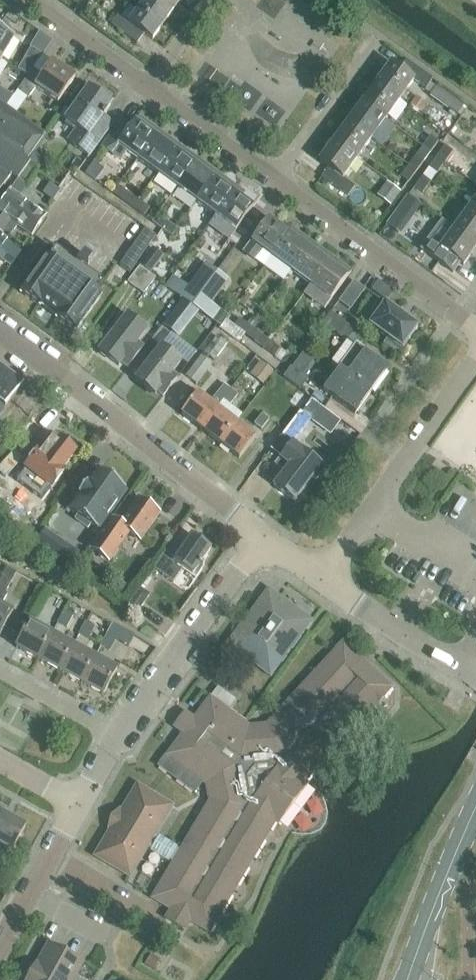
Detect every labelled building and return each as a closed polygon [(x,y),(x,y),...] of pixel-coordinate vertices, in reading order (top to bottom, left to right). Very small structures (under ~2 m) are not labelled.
[(166,19),(181,0),(145,0),(143,2),(166,19)] [(144,34),(152,40),(166,19),(143,2),(129,22),(117,13),(110,24),(137,44),(144,34)] [(1,59),(14,37),(0,29),(0,58),(1,59)] [(28,75),(33,67),(42,54),(31,48),(18,69),(28,75)] [(376,82),(398,99),(412,80),(424,89),(431,79),(406,60),(399,70),(390,63),(376,82)] [(43,74),(33,67),(28,75),(21,85),(17,90),(27,97),(35,86),(57,102),(74,76),(52,61),(43,74)] [(362,102),(384,119),(398,99),(376,82),(362,102)] [(434,87),(428,95),(456,115),(457,114),(463,106),(435,85),(434,87)] [(66,139),(88,154),(111,122),(103,116),(105,113),(103,112),(110,103),(88,87),(64,119),(74,127),(66,139)] [(6,106),(13,96),(0,88),(0,102),(6,106)] [(427,103),(416,95),(410,103),(421,111),(427,103)] [(11,173),(17,178),(30,161),(26,158),(44,133),(16,113),(6,106),(0,102),(0,187),(11,173)] [(384,119),(362,102),(348,121),(370,138),(381,145),(395,126),(384,119)] [(125,150),(137,159),(158,130),(144,120),(141,125),(134,120),(130,126),(120,119),(101,146),(119,159),(125,150)] [(333,141),(356,158),(370,138),(348,121),(333,141)] [(423,146),(430,151),(438,140),(442,143),(447,135),(437,127),(423,146)] [(137,159),(156,172),(177,144),(158,130),(137,159)] [(321,177),(347,196),(354,186),(341,177),(356,158),(333,141),(319,161),(328,168),(321,177)] [(196,158),(177,144),(156,172),(175,187),(196,158)] [(437,158),(444,163),(452,151),(445,146),(437,158)] [(32,161),(29,165),(37,170),(46,158),(37,151),(30,160),(32,161)] [(408,166),(416,171),(425,159),(417,154),(408,166)] [(196,158),(175,187),(194,201),(215,173),(196,158)] [(430,167),(437,172),(444,163),(437,158),(430,167)] [(37,170),(29,165),(11,189),(19,195),(37,170)] [(401,175),(409,181),(416,171),(408,166),(401,175)] [(235,187),(215,173),(194,201),(214,215),(235,187)] [(423,175),(415,186),(423,192),(431,181),(423,175)] [(214,215),(208,223),(228,238),(251,206),(238,197),(242,192),(235,187),(214,215)] [(0,201),(0,234),(7,239),(17,225),(32,236),(46,215),(9,189),(0,201)] [(120,198),(131,206),(137,198),(126,190),(120,198)] [(468,209),(475,215),(475,197),(468,209)] [(137,198),(131,206),(141,214),(147,206),(137,198)] [(468,209),(453,228),(475,245),(475,215),(468,209)] [(393,217),(387,225),(392,228),(399,233),(405,225),(393,217)] [(287,232),(267,218),(251,241),(270,255),(287,232)] [(169,234),(174,227),(164,219),(158,226),(169,234)] [(145,228),(137,240),(147,247),(155,235),(145,228)] [(475,246),(475,245),(453,228),(439,248),(427,239),(419,249),(446,268),(453,258),(462,265),(475,246)] [(293,237),(287,232),(270,255),(289,270),(306,247),(310,242),(296,232),(293,237)] [(0,249),(0,258),(10,265),(21,251),(6,240),(0,249)] [(137,240),(128,252),(139,259),(147,247),(137,240)] [(312,251),(306,247),(289,270),(308,284),(325,261),(329,256),(316,246),(312,251)] [(139,266),(150,274),(163,256),(153,248),(139,266)] [(128,252),(120,264),(130,271),(139,259),(128,252)] [(40,307),(41,305),(57,316),(56,318),(75,331),(101,295),(46,257),(21,293),(40,307)] [(328,298),(345,275),(349,270),(335,260),(332,265),(325,261),(308,284),(310,285),(304,293),(322,306),(328,298)] [(191,304),(216,271),(206,264),(189,287),(174,276),(167,286),(191,304)] [(155,277),(150,274),(139,266),(128,281),(143,293),(155,277)] [(229,281),(216,271),(191,304),(213,321),(221,311),(211,304),(229,281)] [(348,309),(363,288),(354,281),(338,302),(348,309)] [(190,307),(182,300),(169,316),(178,323),(190,307)] [(381,332),(380,334),(400,348),(416,326),(383,302),(368,323),(381,332)] [(338,367),(370,391),(387,368),(355,345),(363,336),(328,311),(321,321),(348,340),(331,362),(338,367)] [(145,330),(135,322),(125,314),(98,350),(117,365),(119,362),(125,367),(141,347),(135,342),(145,330)] [(231,325),(242,333),(248,325),(237,317),(231,325)] [(248,325),(242,333),(261,347),(267,339),(248,325)] [(267,339),(261,347),(275,357),(280,349),(277,347),(267,339)] [(160,345),(134,377),(153,393),(155,390),(162,396),(178,376),(174,373),(182,363),(160,345)] [(187,377),(197,384),(212,362),(202,355),(187,377)] [(273,372),(259,361),(249,373),(263,384),(273,372)] [(299,389),(307,379),(288,365),(280,375),(299,389)] [(22,383),(0,366),(0,413),(22,383)] [(338,367),(321,390),(354,414),(370,391),(338,367)] [(196,392),(180,413),(200,428),(216,407),(222,400),(231,389),(224,383),(208,402),(196,392)] [(231,389),(222,400),(229,405),(238,395),(231,389)] [(216,407),(200,428),(219,443),(235,422),(223,413),(216,407)] [(262,414),(254,424),(261,430),(269,419),(268,419),(262,414)] [(235,422),(219,443),(238,457),(254,436),(235,422)] [(278,458),(287,465),(273,484),(294,500),(321,464),(292,442),(302,428),(294,422),(289,428),(288,427),(271,449),(280,455),(278,458)] [(26,469),(17,480),(42,499),(51,488),(64,472),(62,470),(75,452),(59,441),(58,442),(51,437),(39,453),(38,452),(25,469),(26,469)] [(89,484),(86,483),(78,495),(80,497),(70,511),(77,516),(75,519),(87,529),(90,525),(97,530),(126,489),(119,484),(121,481),(108,472),(106,475),(99,470),(89,484)] [(158,511),(138,497),(119,523),(110,517),(89,547),(108,560),(129,531),(139,538),(158,511)] [(163,551),(152,567),(172,581),(181,568),(197,579),(206,567),(199,563),(210,548),(190,534),(173,558),(163,551)] [(11,611),(2,606),(7,593),(5,592),(16,571),(8,567),(0,582),(0,632),(11,611)] [(116,578),(108,590),(125,602),(134,590),(116,578)] [(15,646),(38,659),(53,633),(30,621),(34,615),(37,617),(51,590),(39,584),(22,614),(12,631),(21,636),(15,646)] [(227,643),(270,675),(311,619),(267,587),(227,643)] [(132,597),(124,607),(145,622),(152,611),(132,597)] [(64,610),(57,622),(67,627),(73,615),(64,610)] [(80,634),(88,638),(94,628),(86,623),(80,634)] [(129,645),(134,635),(112,624),(101,646),(109,651),(116,639),(129,645)] [(73,645),(53,633),(38,659),(59,671),(73,645)] [(392,686),(369,665),(364,661),(341,639),(267,719),(265,723),(246,726),(242,723),(243,721),(226,709),(207,695),(192,716),(185,711),(182,714),(176,722),(174,725),(181,731),(165,754),(157,765),(193,791),(202,778),(206,781),(210,801),(208,804),(206,803),(178,850),(172,860),(151,896),(150,896),(169,908),(164,916),(166,917),(172,921),(177,924),(184,928),(189,920),(208,931),(273,822),(276,824),(307,783),(305,780),(392,686)] [(81,683),(95,657),(73,645),(59,671),(81,683)] [(95,657),(81,683),(102,694),(116,668),(95,657)] [(207,695),(226,709),(233,698),(215,685),(209,693),(207,695)] [(157,799),(151,795),(147,793),(147,794),(138,789),(131,801),(130,801),(122,814),(118,812),(109,826),(113,829),(105,842),(106,842),(99,855),(107,860),(116,866),(117,866),(121,868),(120,869),(127,872),(130,866),(137,854),(144,844),(150,834),(156,823),(163,811),(167,805),(161,801),(160,802),(156,800),(157,799)] [(0,822),(0,845),(11,851),(25,825),(5,814),(0,822)] [(155,837),(150,834),(144,844),(149,847),(148,849),(166,860),(167,858),(172,860),(178,850),(174,848),(175,846),(156,835),(155,837)] [(6,872),(13,876),(16,870),(9,866),(6,872)] [(47,942),(35,963),(65,979),(85,979),(76,975),(83,962),(47,942)] [(150,955),(145,964),(153,969),(159,960),(150,955)] [(25,979),(65,979),(35,963),(25,979)]
